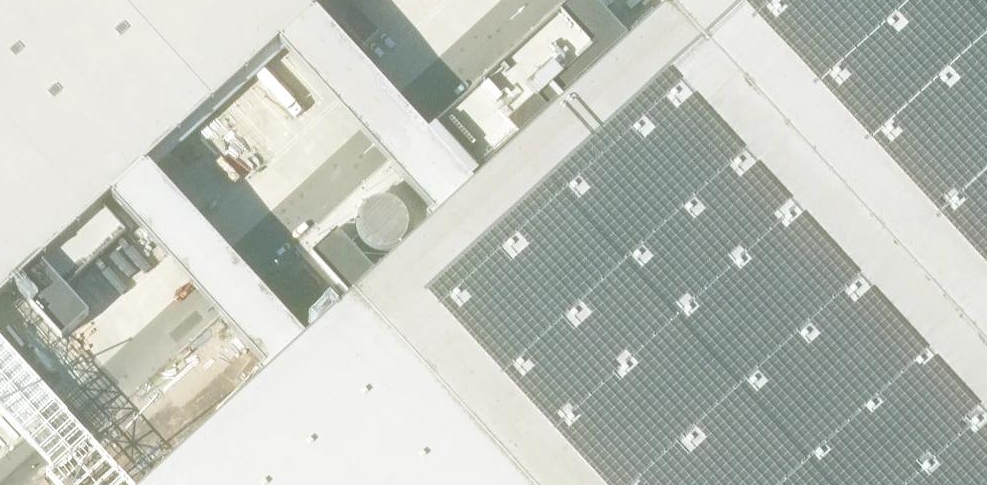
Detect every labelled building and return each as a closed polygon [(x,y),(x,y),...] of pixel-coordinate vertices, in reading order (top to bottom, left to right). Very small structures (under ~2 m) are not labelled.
[(22,282),(39,301),(31,308),(62,342),(89,317),(65,291),(126,235),(102,208),(323,5),(363,49),(391,24),(369,0),(0,0),(0,302),(22,282)] [(162,484),(986,484),(986,0),(691,0),(682,8),(636,50),(589,0),(578,0),(435,132),(486,188),(480,193),(443,227),(384,282),(358,305),(162,484)]
